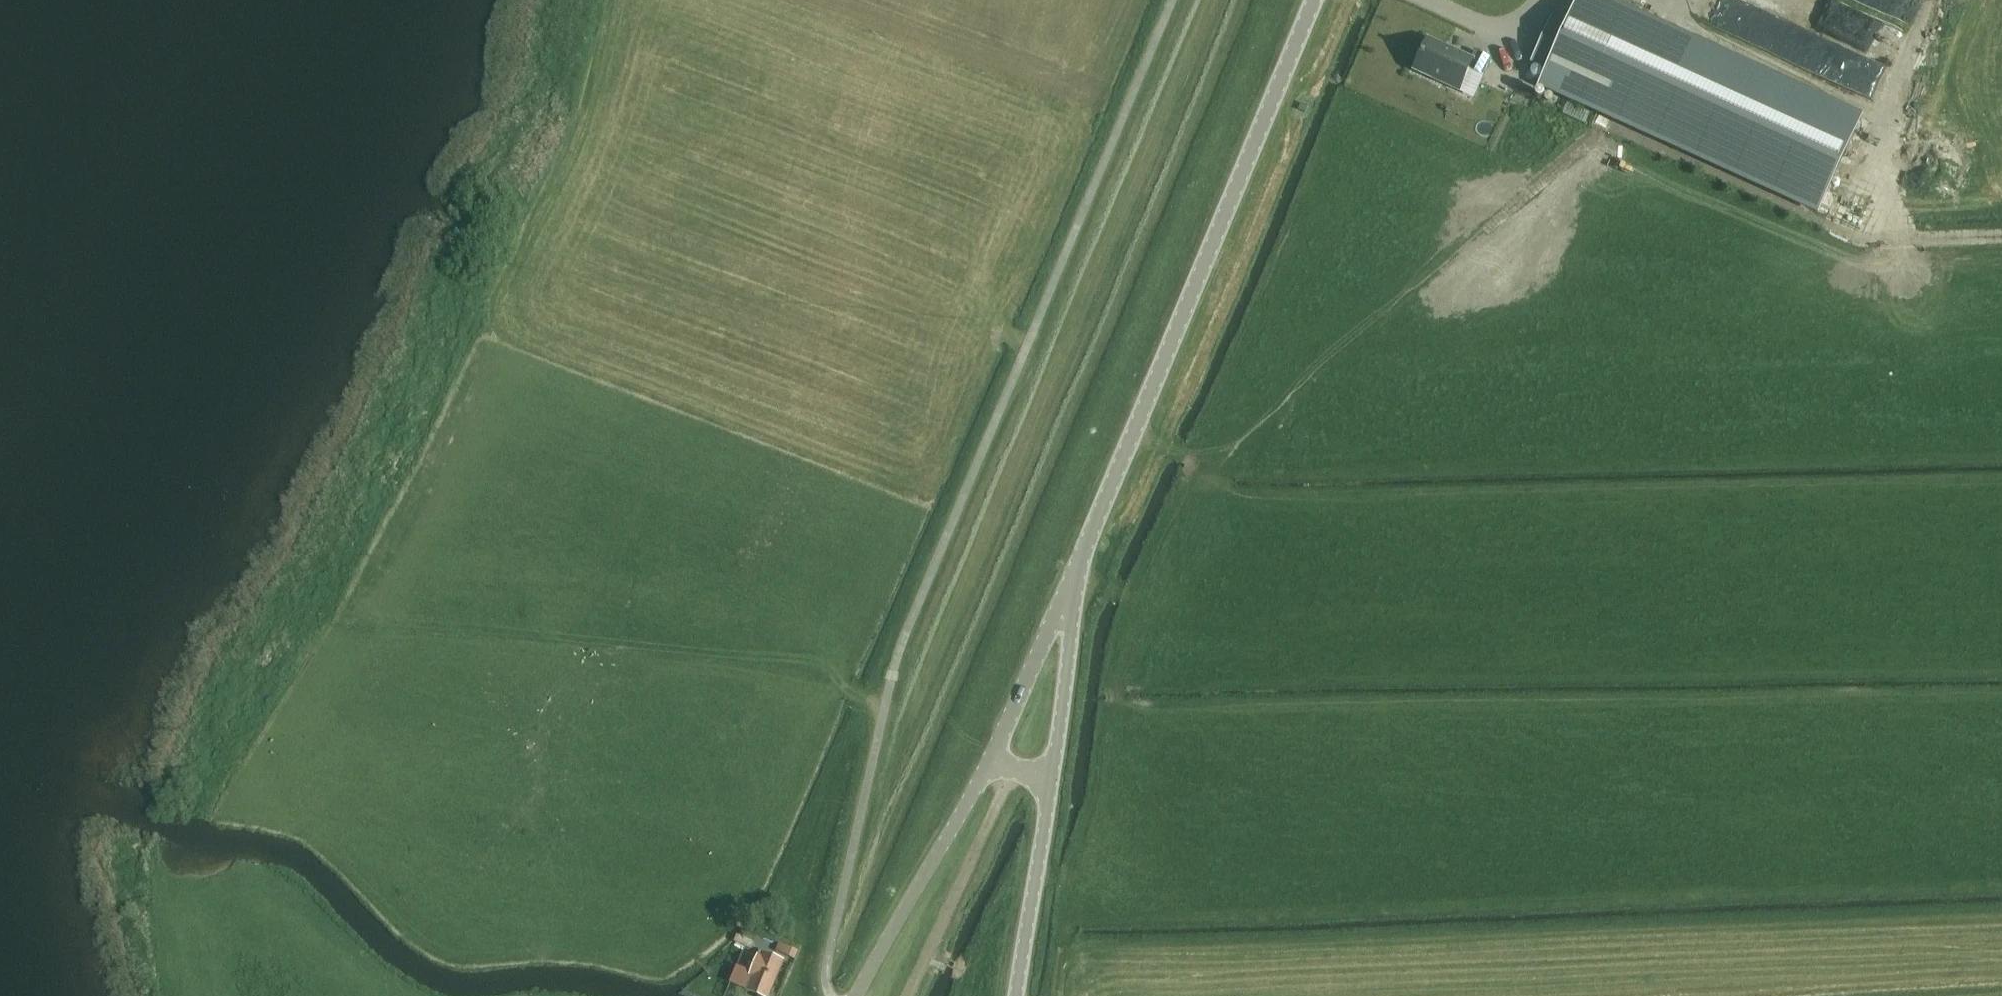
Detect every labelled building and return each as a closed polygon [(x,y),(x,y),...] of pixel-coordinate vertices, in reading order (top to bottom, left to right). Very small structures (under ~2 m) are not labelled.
[(1546,69),(1540,83),(1817,210),(1860,117),(1603,0),(1578,0),(1567,23),(1552,17),(1532,62),(1546,69)] [(1888,27),(1900,11),(1886,0),(1885,0),(1873,16),(1888,27)] [(1420,54),(1413,70),(1436,81),(1459,91),(1464,80),(1469,69),(1476,72),(1483,75),(1487,67),(1490,58),(1482,55),(1475,51),(1473,55),(1471,58),(1449,48),(1427,38),(1420,54)] [(1871,61),(1859,86),(1873,93),(1885,67),(1871,61)] [(734,942),(752,949),(754,942),(737,935),(734,942)] [(782,943),(779,952),(796,957),(799,949),(782,943)] [(764,995),(769,995),(783,959),(764,951),(749,990),(764,995)]
